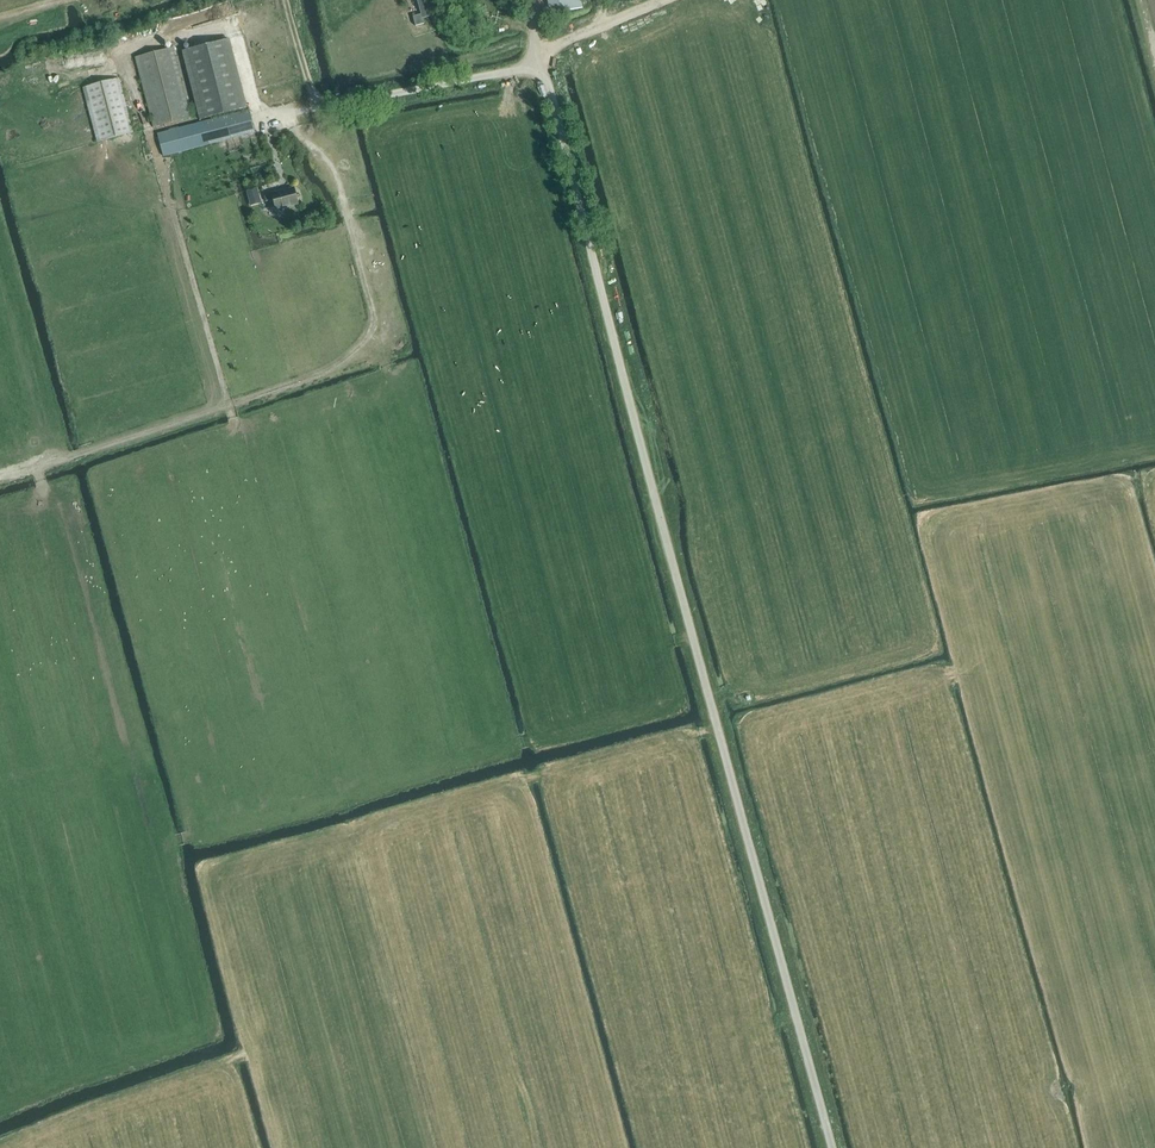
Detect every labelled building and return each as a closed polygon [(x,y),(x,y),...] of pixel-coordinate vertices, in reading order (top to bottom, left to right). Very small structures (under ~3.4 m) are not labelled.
[(580,9),(582,8),(580,0),(547,0),(550,14),(580,9)] [(424,24),(422,19),(421,14),(412,17),(415,26),(424,24)] [(181,51),(198,120),(246,108),(228,39),(181,51)] [(135,58),(153,127),(190,118),(172,48),(135,58)] [(118,78),(82,88),(97,142),(132,133),(118,78)] [(156,132),(162,155),(198,146),(220,140),(254,131),(248,109),(217,116),(156,132)] [(257,188),(246,191),(250,206),(261,203),(257,188)] [(294,188),(264,196),(265,201),(272,199),(274,204),(273,207),(281,211),(284,206),(297,203),(294,188)]
